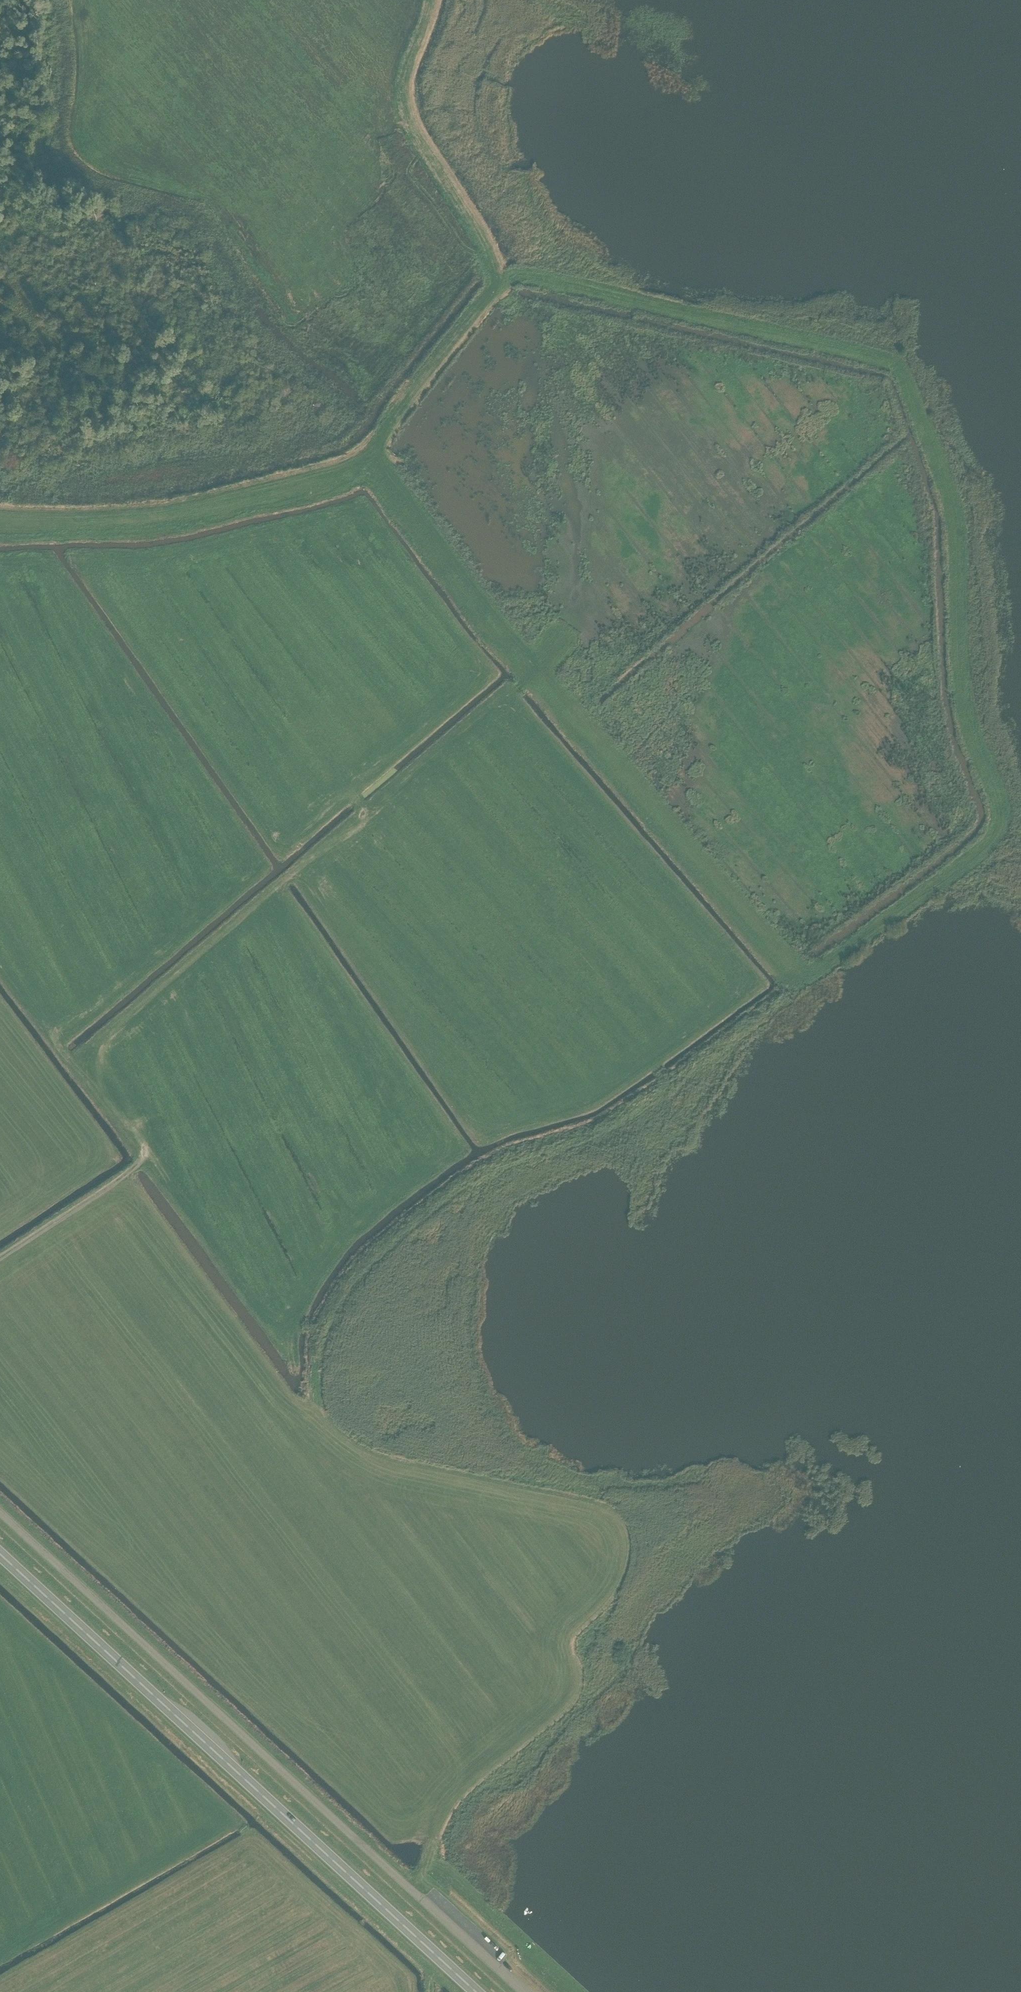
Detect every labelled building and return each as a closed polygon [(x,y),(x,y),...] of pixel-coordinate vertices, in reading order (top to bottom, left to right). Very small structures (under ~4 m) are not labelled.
[(453,1890),(457,1883),(448,1879),(445,1885),(453,1890)]
